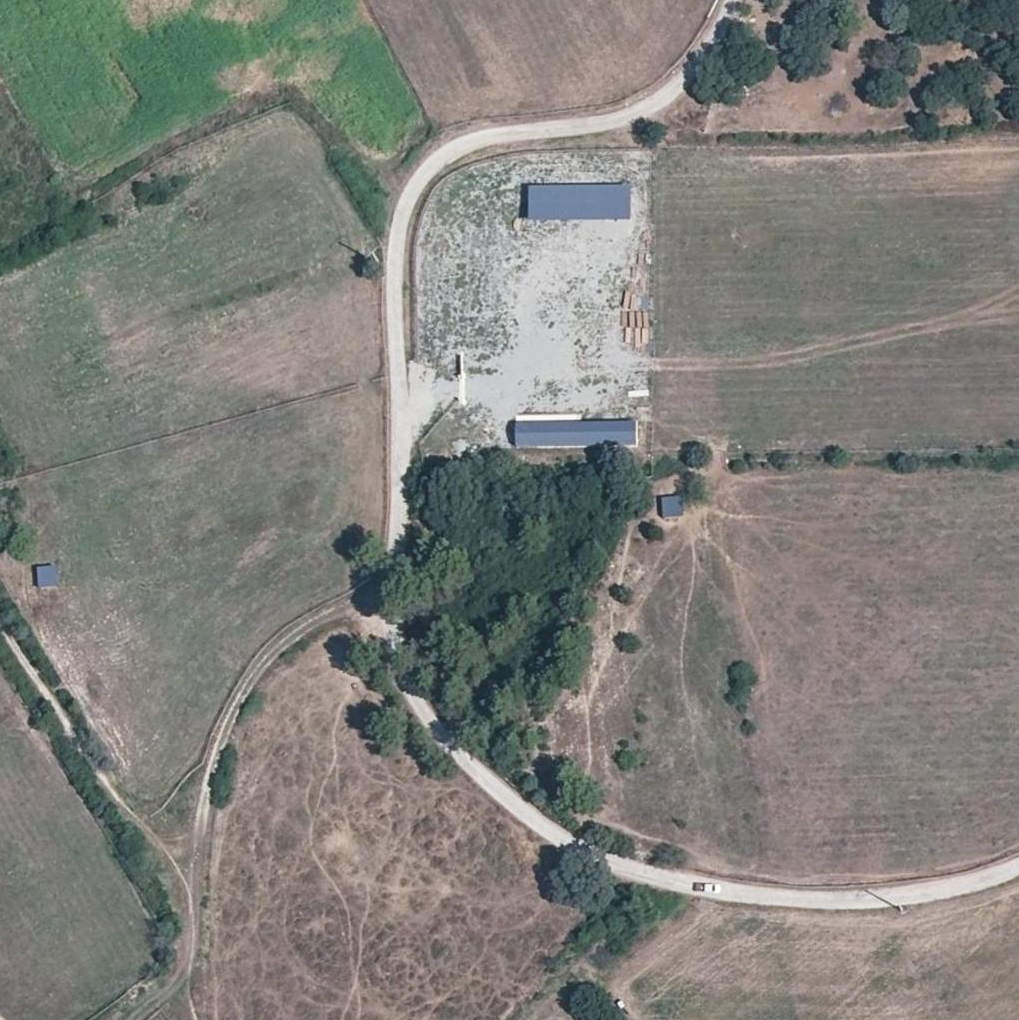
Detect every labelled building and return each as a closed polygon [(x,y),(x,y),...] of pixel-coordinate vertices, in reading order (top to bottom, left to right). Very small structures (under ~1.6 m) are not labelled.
[(631,187),(529,187),(529,223),(631,222),(631,187)] [(636,423),(516,423),(516,446),(636,446),(636,423)]
